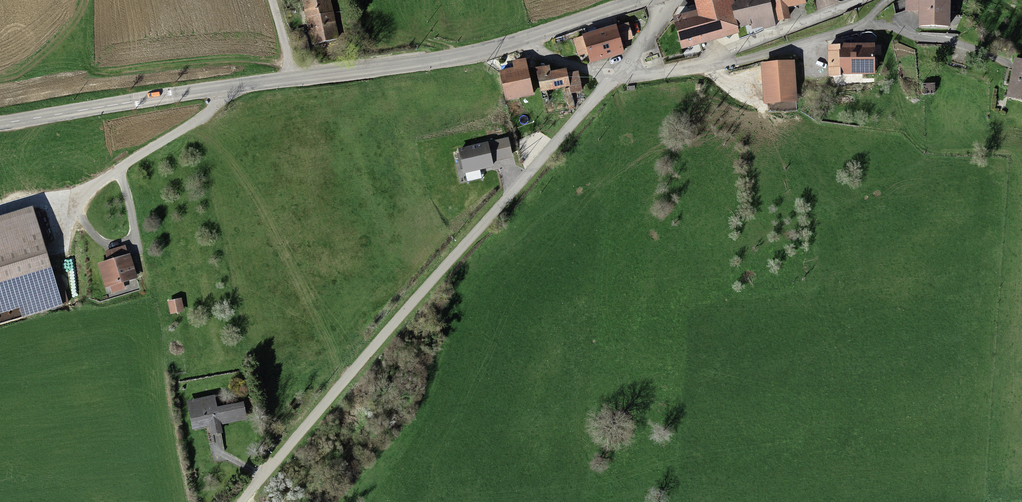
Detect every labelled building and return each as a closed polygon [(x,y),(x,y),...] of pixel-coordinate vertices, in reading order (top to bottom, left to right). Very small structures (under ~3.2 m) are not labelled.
[(302,4),(312,48),(338,43),(328,0),(320,0),(302,4)] [(673,15),(681,49),(739,33),(738,27),(737,20),(735,19),(732,5),(735,2),(734,0),(695,0),(696,9),(673,15)] [(738,27),(751,24),(752,29),(763,27),(764,29),(776,25),(771,0),(734,0),(735,2),(732,5),(735,19),(737,20),(738,27)] [(778,21),(790,18),(789,7),(806,3),(806,0),(775,0),(778,21)] [(950,26),(951,0),(905,0),(905,11),(919,11),(919,26),(950,26)] [(583,36),(573,39),(578,56),(587,53),(590,63),(625,53),(622,42),(634,39),(629,22),(617,25),(617,24),(582,34),(583,36)] [(875,42),(828,43),(829,76),(875,73),(875,42)] [(1006,97),(1021,100),(1021,59),(1015,57),(1006,97)] [(795,61),(761,63),(764,104),(798,101),(795,61)] [(499,77),(505,104),(532,97),(525,65),(512,68),(513,74),(499,77)] [(534,73),(540,95),(563,89),(565,96),(581,92),(577,76),(564,79),(563,75),(550,78),(547,70),(534,73)] [(934,89),(923,88),(922,96),(934,96),(934,89)] [(488,144),(459,151),(464,172),(493,165),(488,144)] [(0,222),(0,325),(59,306),(29,213),(0,222)] [(130,254),(99,263),(106,287),(137,278),(130,254)] [(181,303),(169,305),(171,318),(183,315),(181,303)] [(188,406),(193,431),(242,421),(239,407),(214,412),(212,402),(188,406)]
